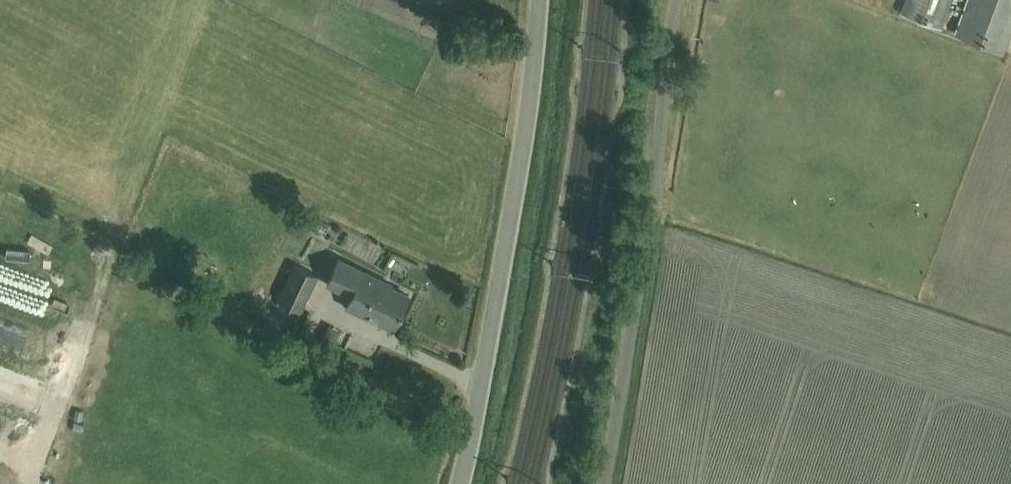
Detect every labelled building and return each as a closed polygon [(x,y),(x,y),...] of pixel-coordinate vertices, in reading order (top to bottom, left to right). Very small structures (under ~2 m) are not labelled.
[(949,0),(904,0),(900,12),(939,27),(949,0)] [(1010,30),(1010,0),(967,0),(955,33),(1003,51),(1010,30)] [(395,322),(407,293),(378,279),(378,277),(337,259),(326,283),(351,295),(346,306),(378,321),(380,315),(395,322)] [(300,310),(316,276),(293,265),(276,299),(300,310)]
